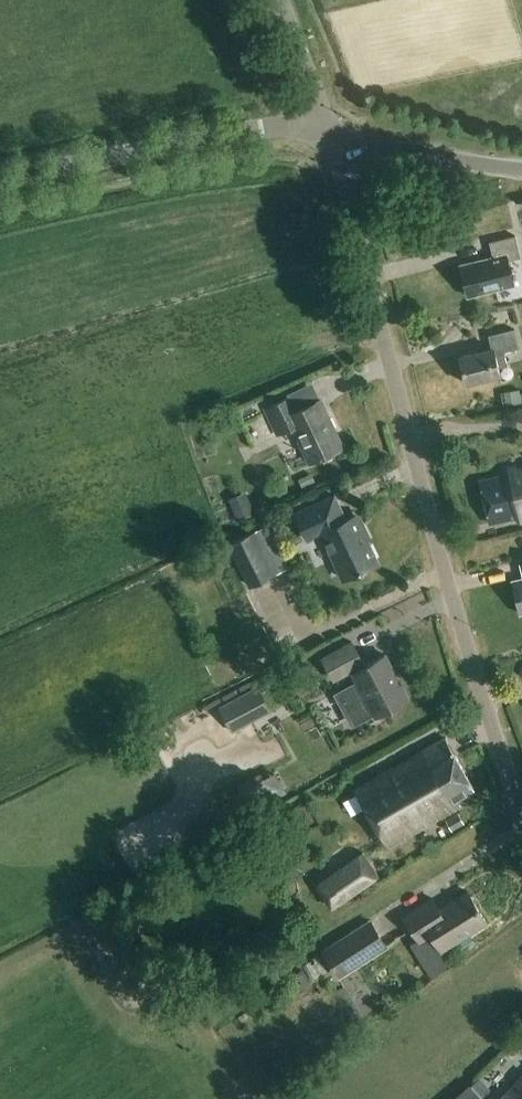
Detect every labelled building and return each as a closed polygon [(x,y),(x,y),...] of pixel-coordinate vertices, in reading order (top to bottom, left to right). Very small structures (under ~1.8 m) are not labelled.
[(460,266),(468,297),(514,286),(516,296),(521,295),(521,282),(520,272),(511,274),(508,262),(521,259),(515,236),(489,243),(493,258),(460,266)] [(492,349),(459,357),(466,384),(500,376),(498,368),(507,366),(504,353),(519,349),(514,330),(489,336),(492,349)] [(503,407),(521,404),(520,390),(501,393),(503,407)] [(296,411),(289,397),(265,409),(278,436),(294,429),(310,464),(343,448),(320,400),(296,411)] [(480,482),(483,493),(490,524),(516,518),(518,523),(521,522),(521,470),(516,471),(516,468),(505,470),(506,476),(480,482)] [(255,514),(246,492),(228,500),(237,521),(255,514)] [(346,521),(334,496),(296,514),(308,541),(322,534),(344,580),(378,564),(367,541),(372,539),(360,515),(346,521)] [(228,546),(249,588),(290,569),(269,526),(228,546)] [(512,582),(520,614),(521,614),(521,580),(512,582)] [(351,671),(357,682),(338,692),(356,726),(375,715),(376,717),(409,700),(385,656),(365,667),(352,643),(322,659),(334,680),(351,671)] [(271,713),(257,687),(219,708),(233,734),(271,713)] [(476,792),(446,739),(355,790),(388,848),(461,806),(459,802),(476,792)] [(256,804),(287,787),(277,768),(246,785),(256,804)] [(464,824),(459,814),(446,821),(452,831),(464,824)] [(263,844),(255,829),(235,840),(243,855),(263,844)] [(363,854),(317,885),(332,908),(378,877),(363,854)] [(446,955),(443,951),(487,923),(468,892),(439,910),(432,899),(404,917),(418,941),(411,945),(425,968),(446,955)] [(325,953),(339,975),(386,946),(372,924),(325,953)] [(501,1098),(521,1098),(521,1077),(501,1098)] [(470,1086),(455,1098),(481,1098),(482,1098),(470,1086)]
